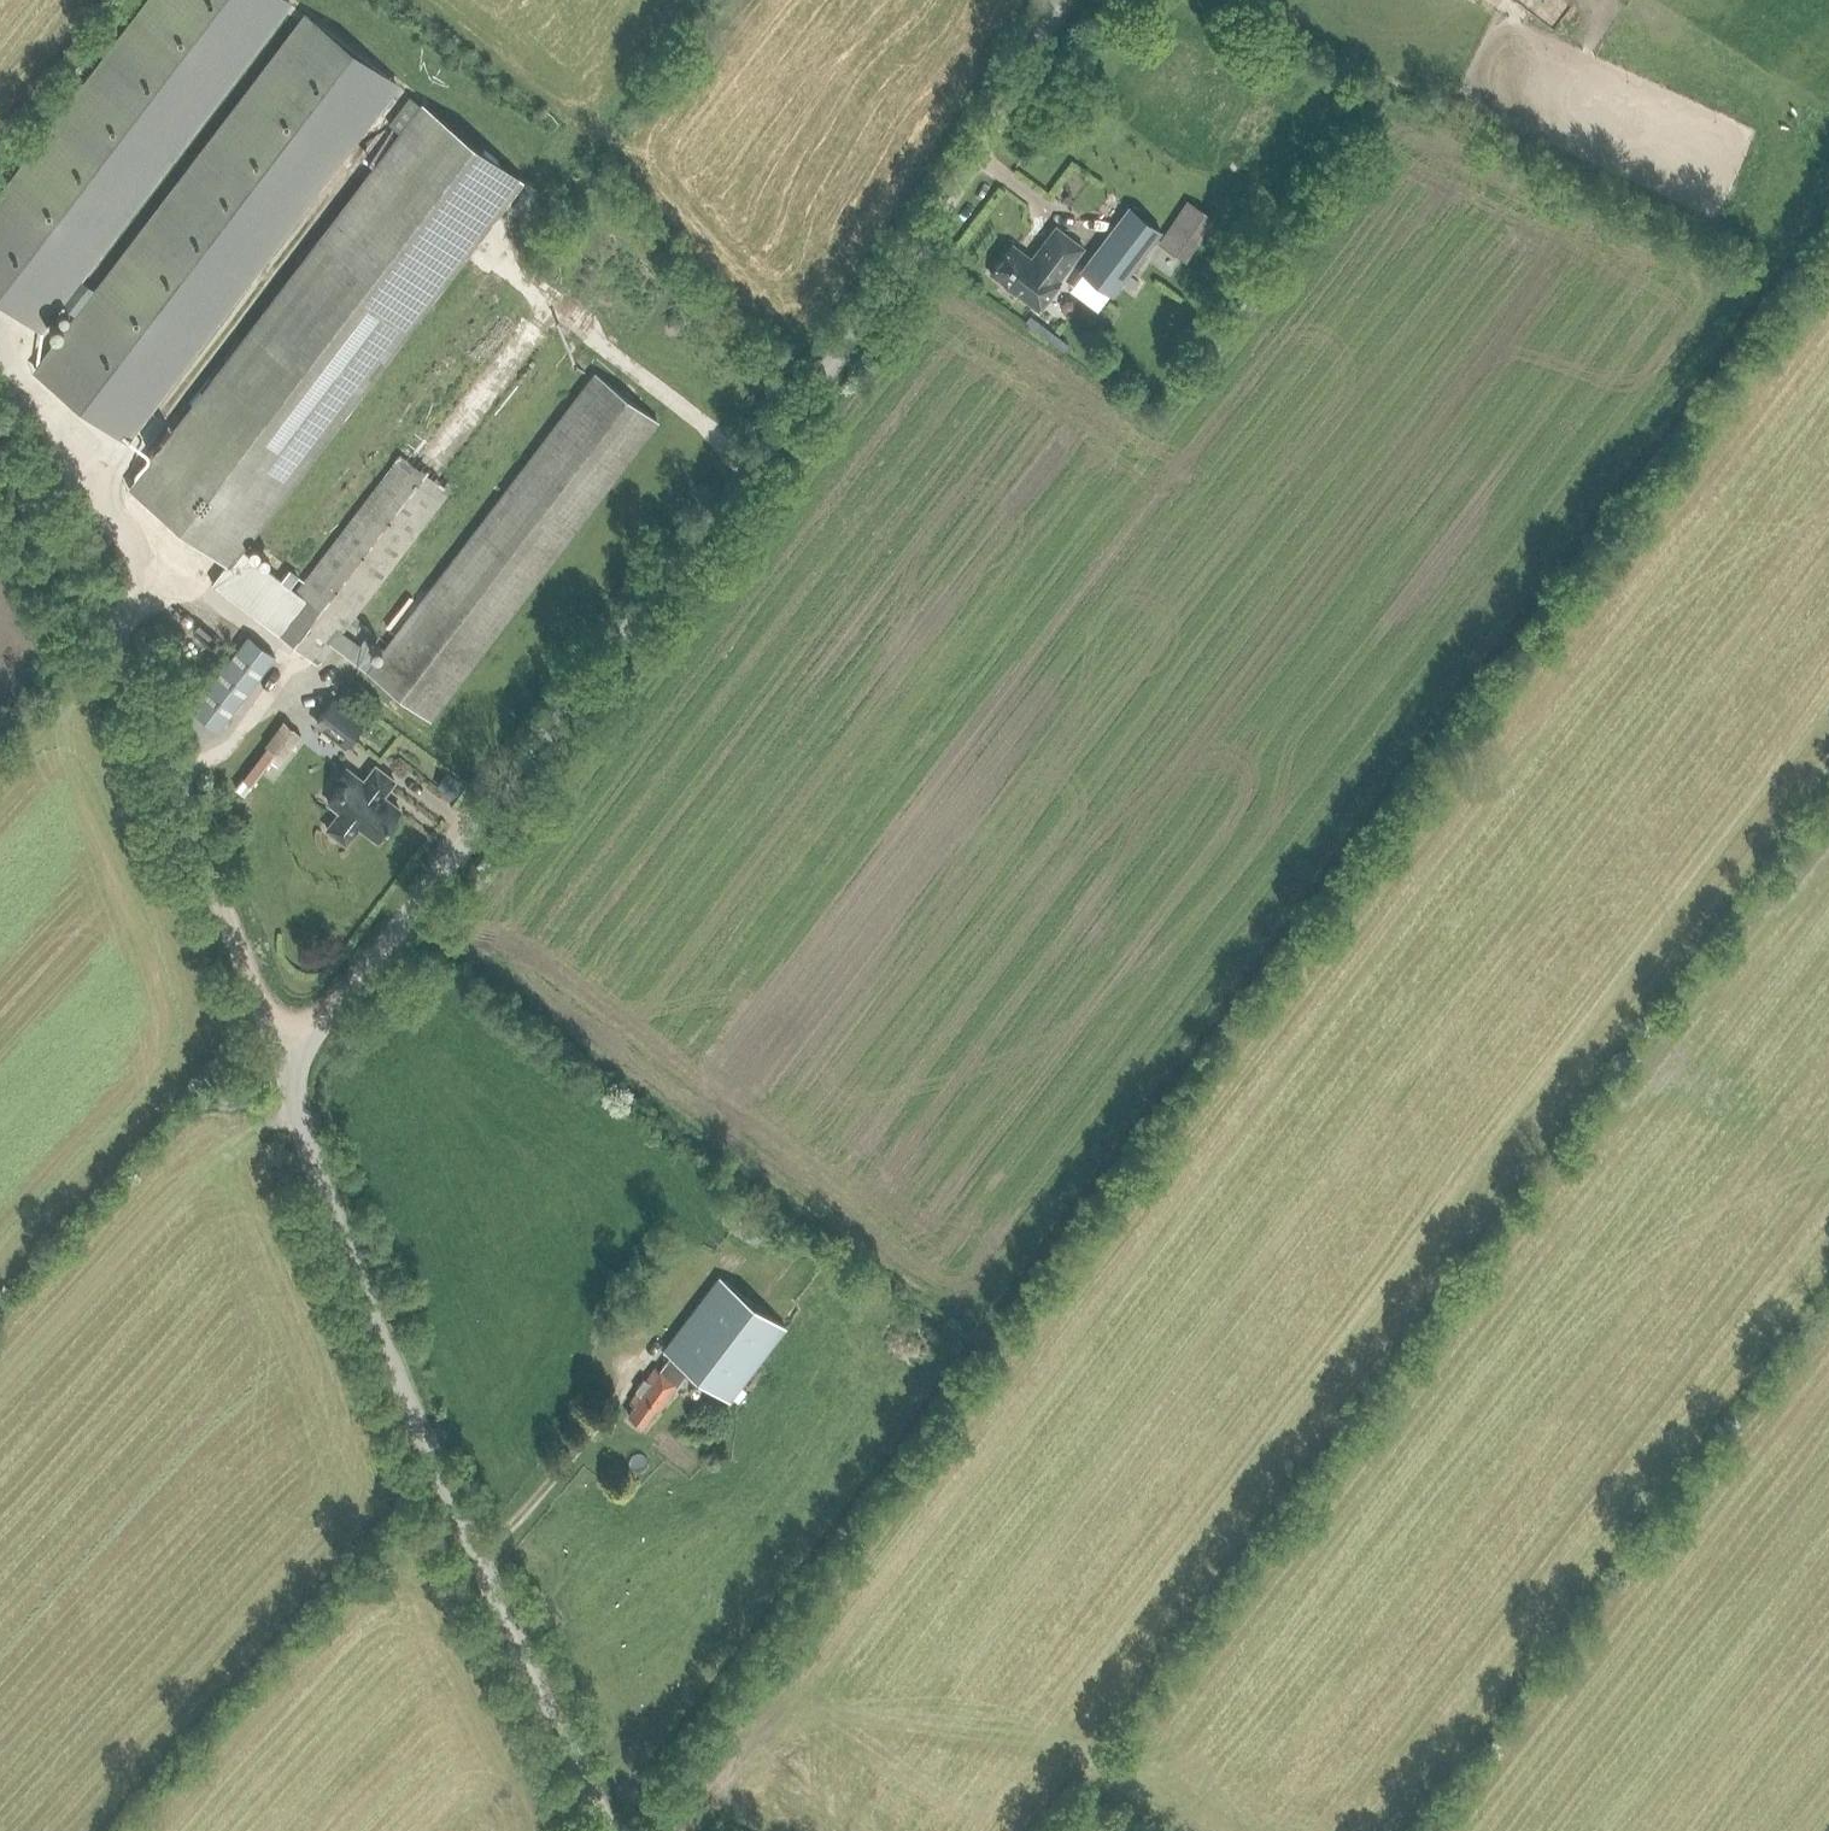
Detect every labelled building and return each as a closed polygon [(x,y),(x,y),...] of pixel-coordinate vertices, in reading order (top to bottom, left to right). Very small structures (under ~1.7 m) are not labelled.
[(289,1),(287,0),(150,0),(0,197),(0,299),(39,329),(289,1)] [(308,15),(37,372),(124,439),(396,83),(308,15)] [(402,134),(130,489),(225,562),(211,582),(269,627),(315,662),(330,643),(369,673),(429,719),(657,419),(597,374),(398,635),(379,660),(340,630),(359,605),(447,491),(400,455),(295,593),(239,550),(523,180),(424,105),(423,107),(409,96),(388,123),(402,134)] [(200,134),(208,141),(237,105),(228,98),(200,134)] [(1188,202),(1169,231),(1192,246),(1211,217),(1188,202)] [(1043,247),(1046,249),(1034,263),(1014,245),(990,273),(1036,312),(1060,284),(1058,283),(1084,252),(1058,229),(1043,247)] [(1103,241),(1081,270),(1112,294),(1134,265),(1103,241)] [(275,658),(247,637),(192,709),(220,731),(275,658)] [(365,722),(334,698),(314,724),(345,748),(365,722)] [(279,766),(299,740),(278,724),(245,770),(257,779),(271,760),(279,766)] [(340,812),(327,829),(346,844),(359,826),(376,839),(379,836),(384,836),(392,826),(390,821),(400,809),(383,796),(395,781),(376,766),(364,781),(352,772),(328,803),(340,812)] [(451,797),(461,783),(448,772),(437,786),(451,797)] [(693,1369),(726,1395),(782,1322),(717,1271),(661,1344),(668,1349),(655,1366),(651,1365),(642,1376),(641,1375),(632,1386),(636,1389),(629,1398),(633,1401),(627,1410),(640,1421),(654,1403),(658,1406),(685,1371),(689,1375),(693,1369)]
